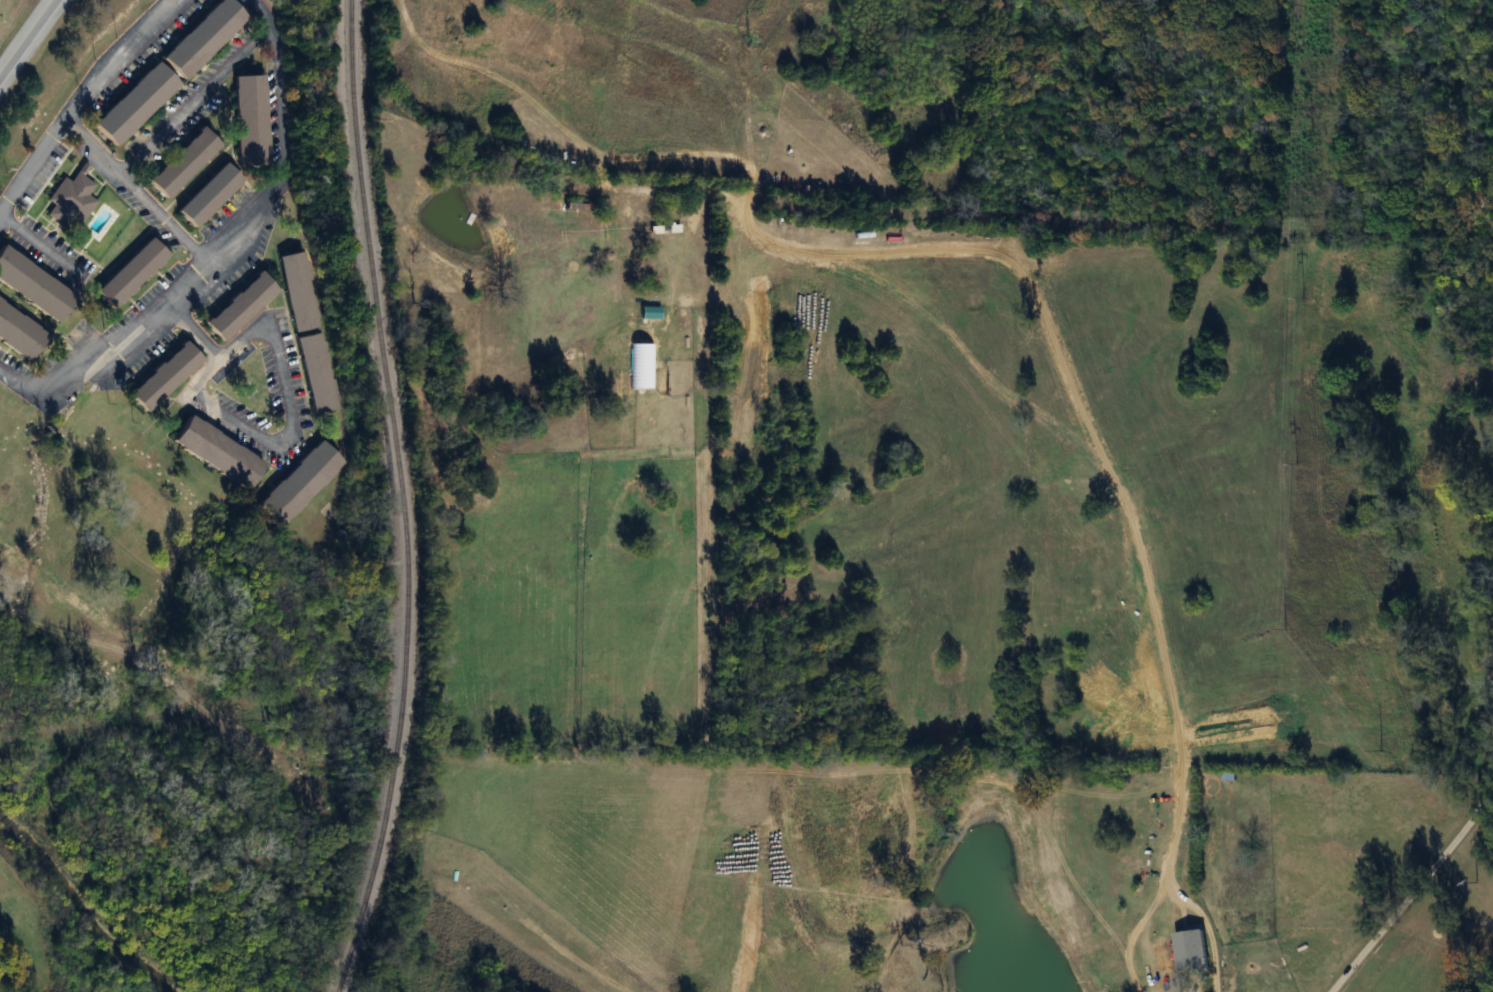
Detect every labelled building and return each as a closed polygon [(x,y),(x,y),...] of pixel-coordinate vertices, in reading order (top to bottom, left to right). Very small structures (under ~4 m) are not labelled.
[(233,0),(222,0),(164,58),(187,81),(250,17),(233,0)] [(95,124),(118,147),(183,84),(160,61),(95,124)] [(238,76),(240,167),(272,166),(270,76),(238,76)] [(224,145),(206,127),(150,180),(168,199),(224,145)] [(246,180),(228,162),(179,210),(197,228),(246,180)] [(49,201),(55,205),(48,216),(69,228),(72,223),(80,228),(97,200),(88,194),(95,183),(78,172),(72,182),(64,177),(49,201)] [(116,310),(171,255),(152,236),(97,292),(116,310)] [(60,323),(79,297),(5,245),(0,253),(0,281),(60,323)] [(312,414),(340,410),(327,330),(322,331),(309,251),(285,255),(312,414)] [(281,289),(262,270),(207,323),(225,342),(281,289)] [(52,334),(0,299),(0,339),(33,361),(52,334)] [(129,392),(147,412),(205,361),(187,341),(129,392)] [(192,416),(174,444),(251,491),(268,463),(192,416)] [(347,464),(324,440),(259,503),(283,527),(347,464)] [(1152,959),(1152,977),(1213,977),(1213,959),(1152,959)]
